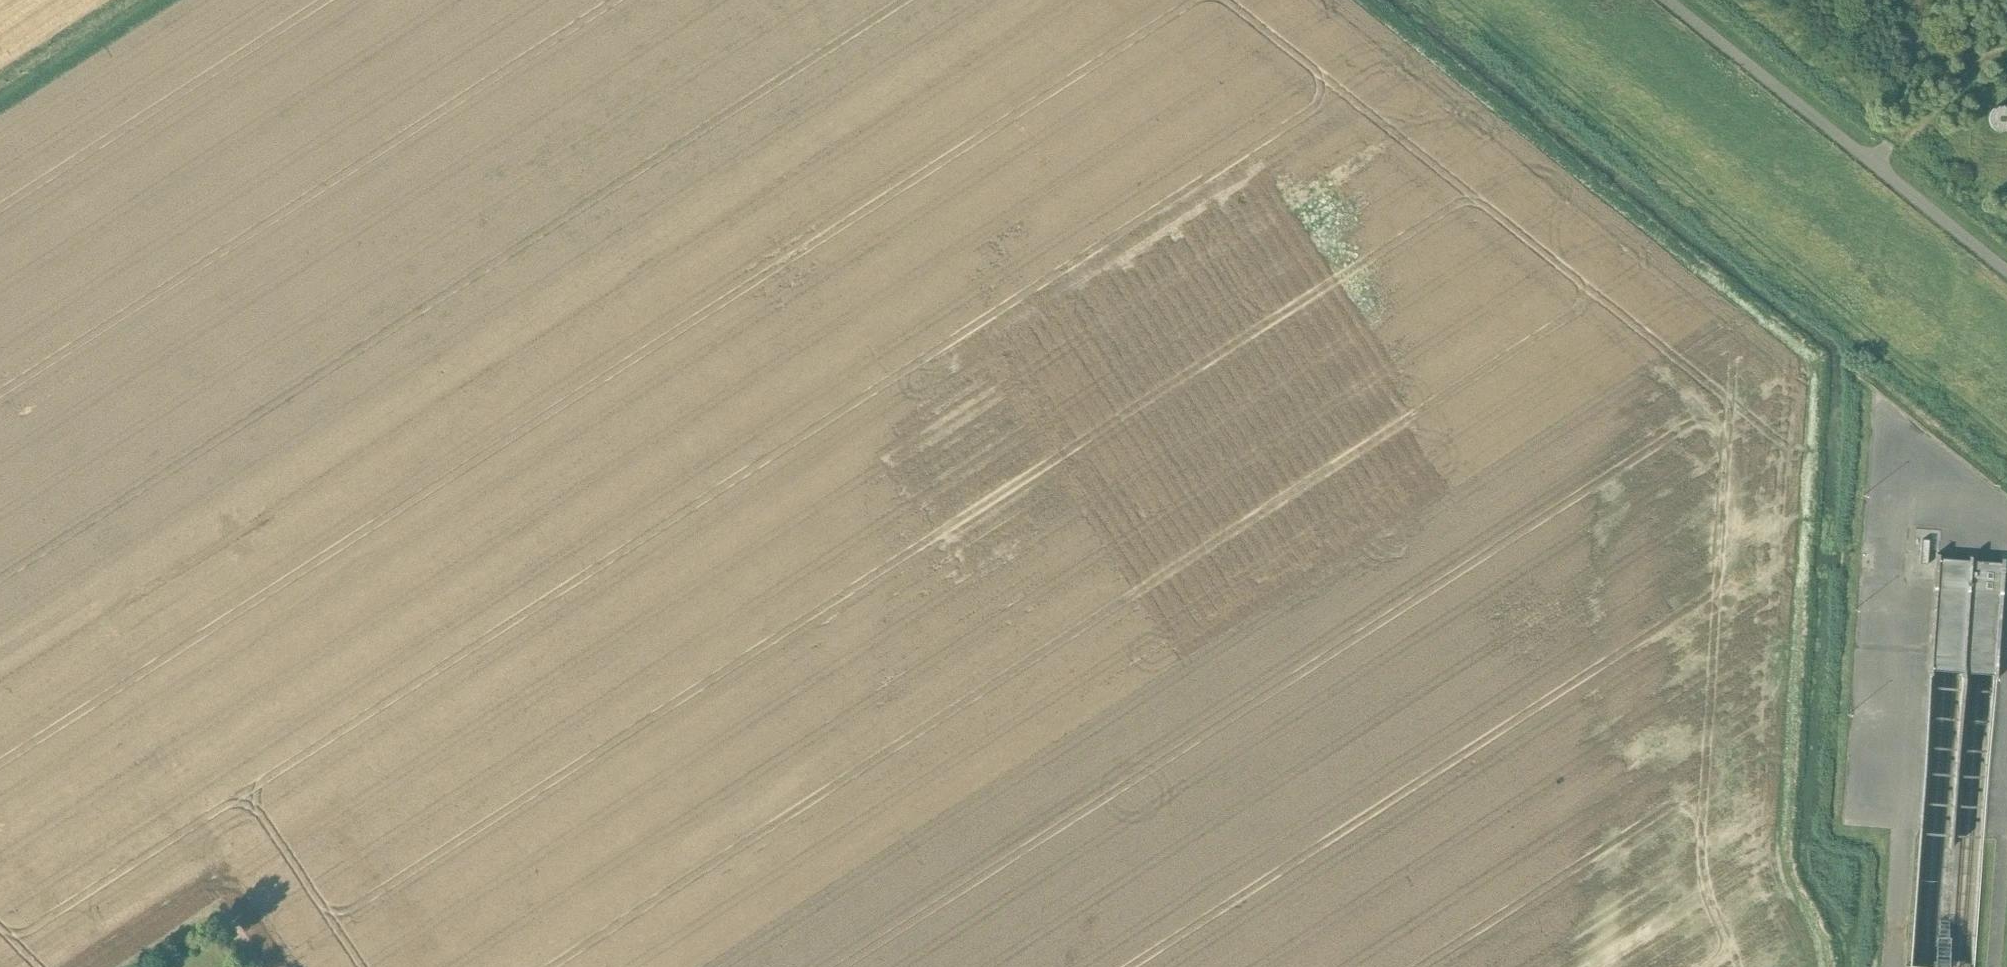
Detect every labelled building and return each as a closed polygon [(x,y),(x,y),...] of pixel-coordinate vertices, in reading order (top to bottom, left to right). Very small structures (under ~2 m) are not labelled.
[(2003,105),(1998,105),(1994,107),(1990,110),(1987,115),(1986,120),(1987,125),(1990,130),(1994,133),(1999,135),(2004,136),(2006,135),(2006,105),(2003,105)] [(1937,559),(1936,566),(1929,671),(1947,672),(1964,673),(1980,674),(1996,676),(2001,676),(2006,601),(2006,564),(1937,559)]
